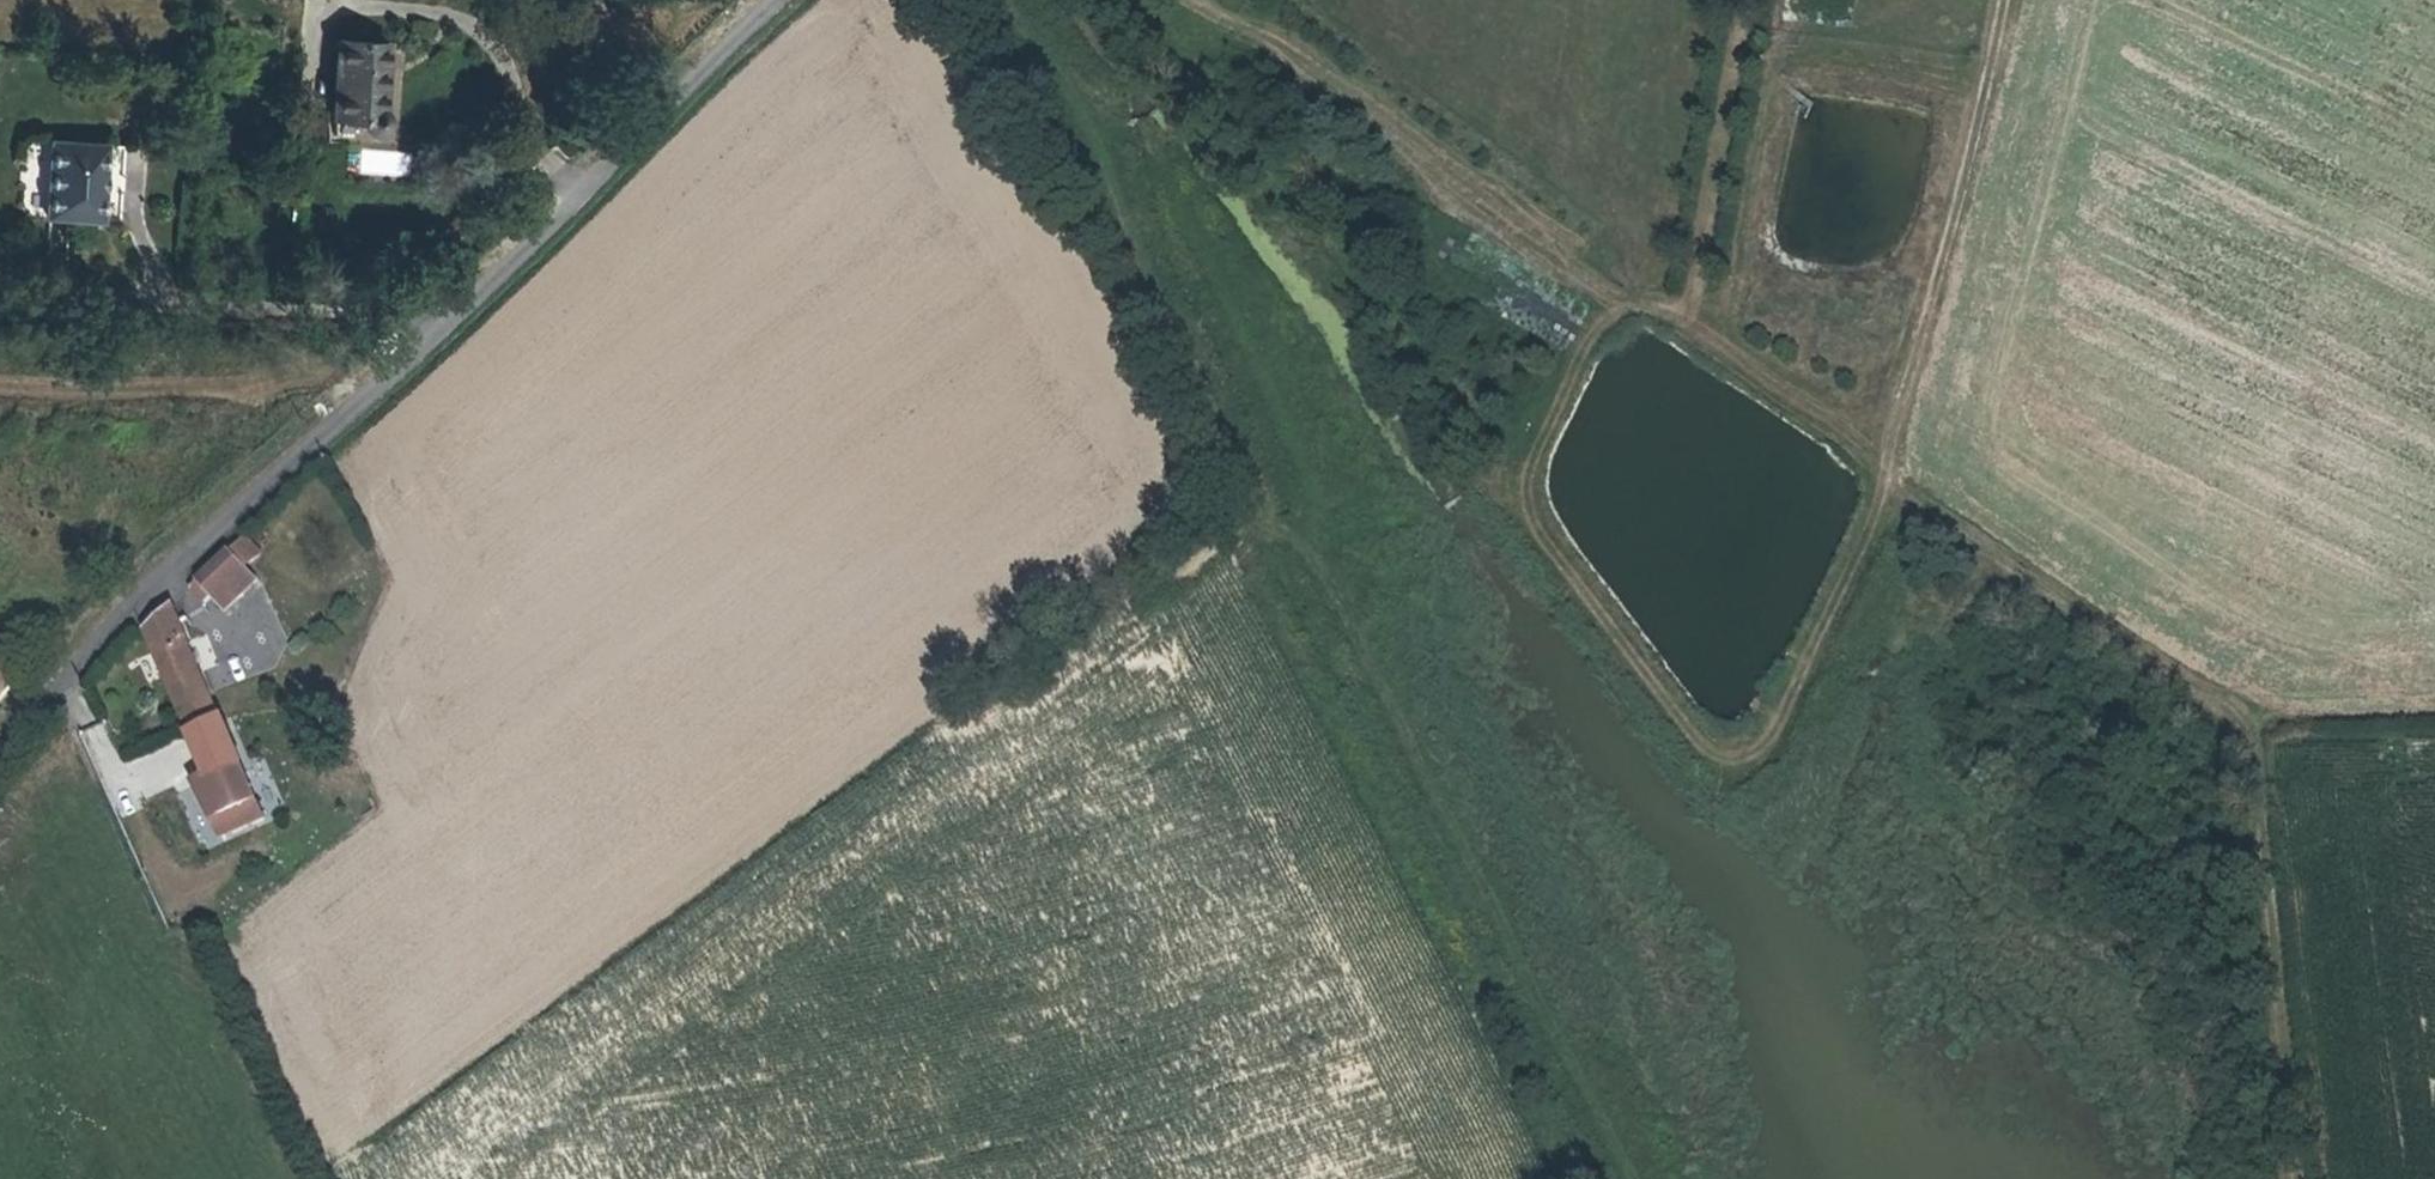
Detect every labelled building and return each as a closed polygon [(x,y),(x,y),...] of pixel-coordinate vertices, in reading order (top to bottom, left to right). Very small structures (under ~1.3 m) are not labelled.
[(387,52),(339,49),(334,123),(359,126),(359,130),(360,133),(362,137),(365,139),(372,142),(376,142),(380,142),(382,139),(386,134),(388,127),(386,120),(382,114),(387,52)] [(56,147),(47,223),(96,227),(105,152),(56,147)] [(408,176),(408,151),(360,150),(359,174),(408,176)] [(230,552),(243,565),(255,554),(243,540),(230,552)] [(257,579),(243,565),(230,552),(196,583),(222,611),(257,579)] [(145,630),(181,711),(210,697),(172,606),(145,630)] [(7,695),(10,691),(0,683),(0,704),(7,695)] [(264,813),(210,697),(181,711),(209,773),(197,779),(213,816),(227,811),(233,827),(264,813)]
